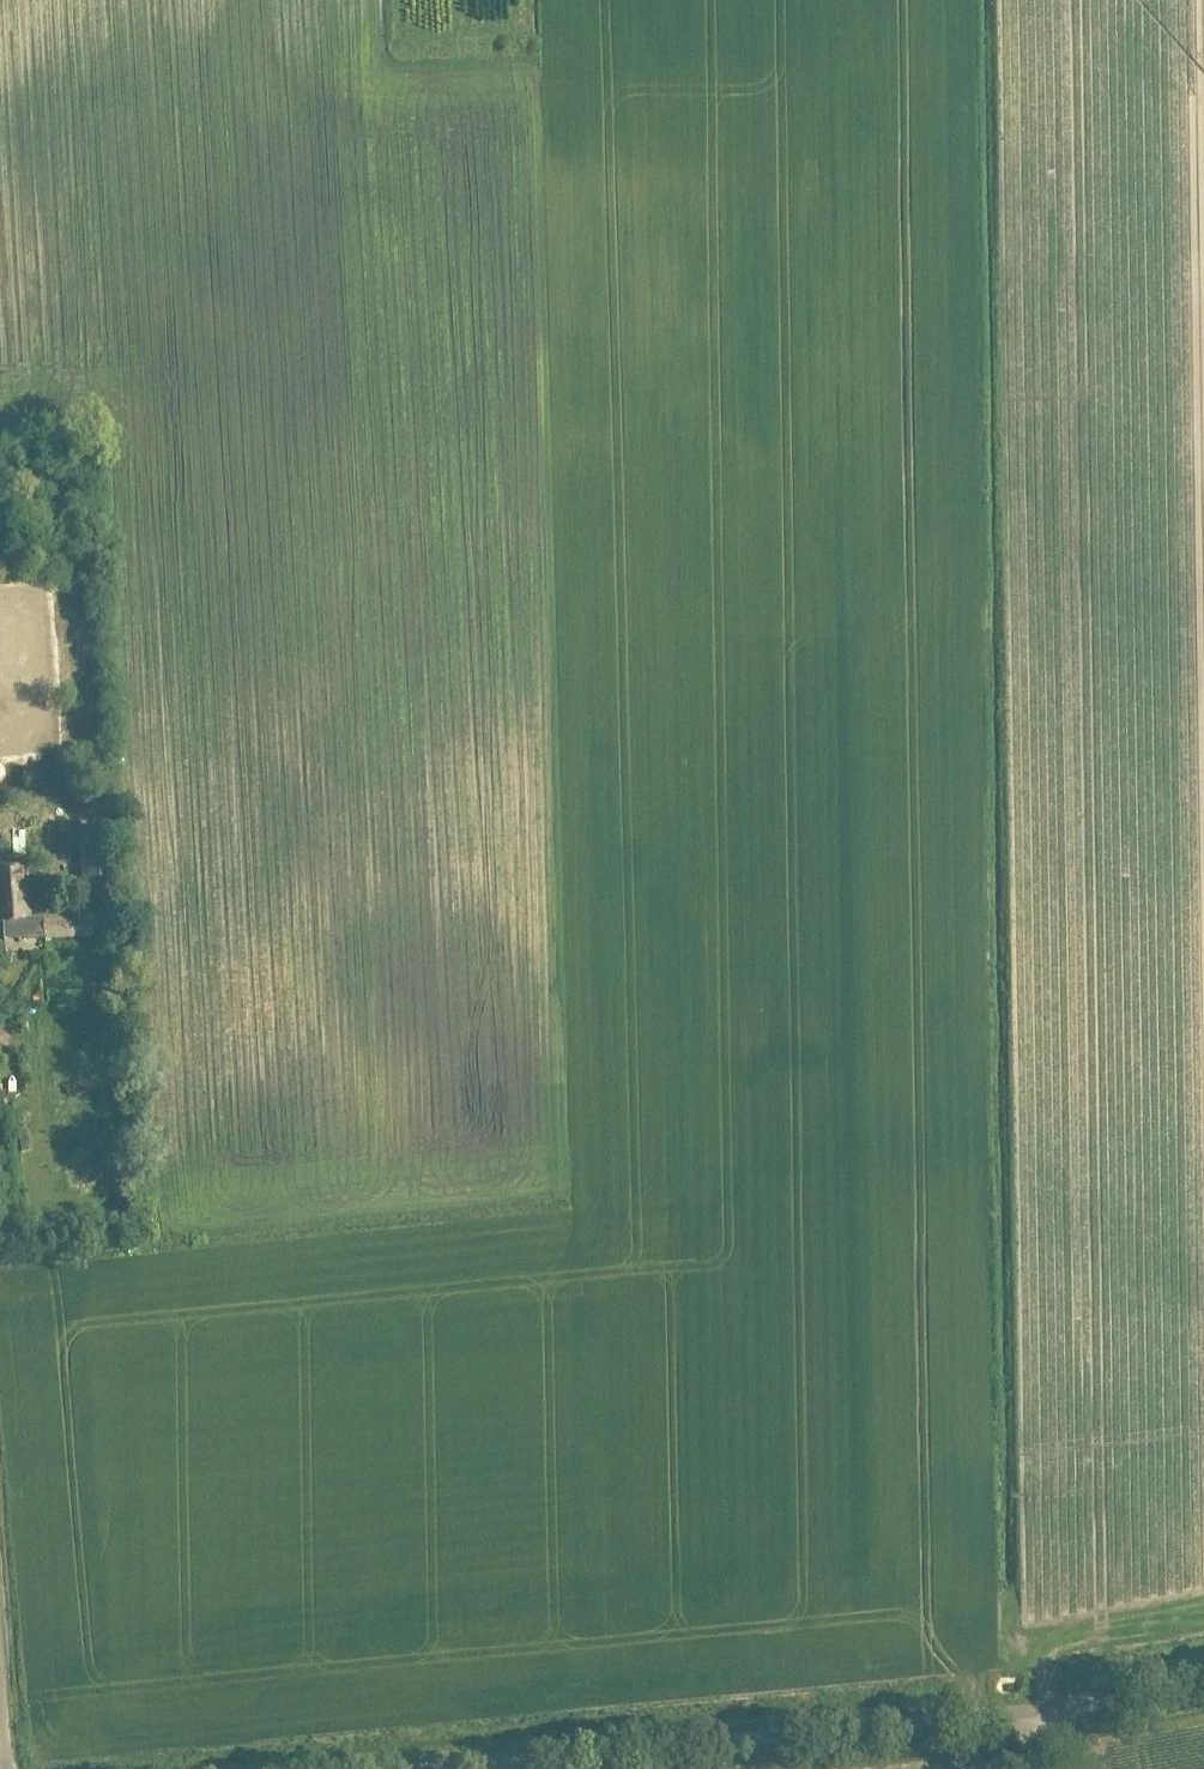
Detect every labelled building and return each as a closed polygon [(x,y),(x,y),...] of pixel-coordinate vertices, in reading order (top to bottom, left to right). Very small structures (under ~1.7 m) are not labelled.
[(30,922),(26,869),(0,871),(0,925),(30,922)] [(92,918),(43,921),(45,939),(93,935),(92,918)]
